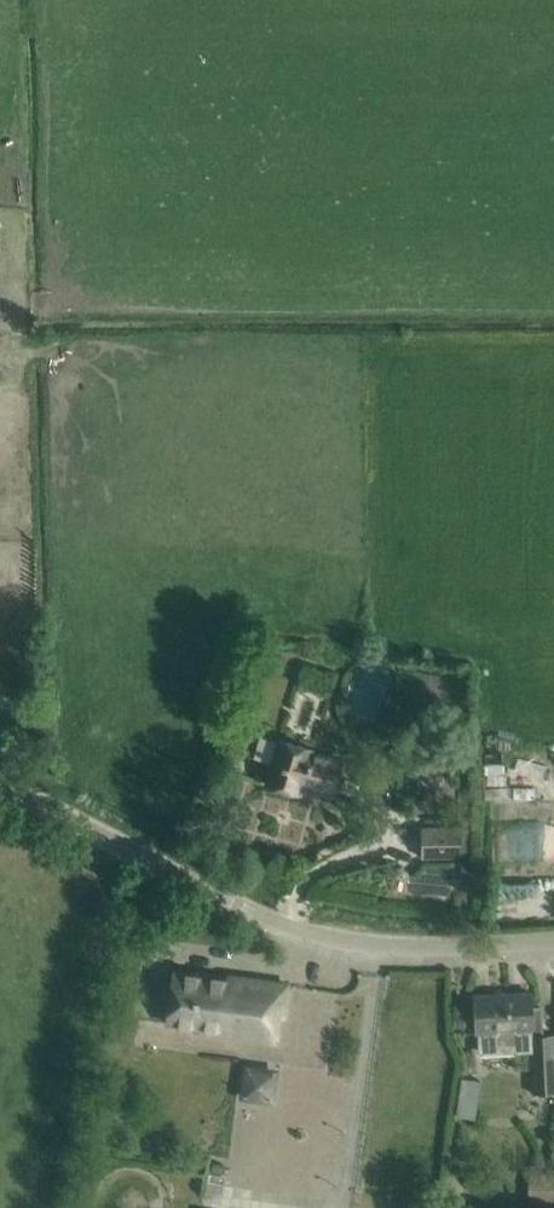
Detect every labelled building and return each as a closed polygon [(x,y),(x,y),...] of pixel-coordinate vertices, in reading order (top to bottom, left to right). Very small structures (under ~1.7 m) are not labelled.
[(333,795),(340,772),(343,761),(313,753),(314,749),(279,739),(266,783),(301,794),(303,787),(333,795)] [(422,827),(422,857),(460,857),(460,826),(422,827)] [(228,979),(174,972),(167,1022),(221,1030),(220,1034),(276,1041),(279,1016),(284,1017),(288,984),(228,976),(228,979)] [(271,1044),(263,1157),(412,1168),(420,1056),(329,1050),(334,980),(313,979),(308,1047),(271,1044)] [(475,995),(476,1019),(476,1029),(478,1053),(531,1051),(533,1093),(553,1092),(553,1039),(553,1035),(543,1034),(542,1013),(541,1006),(533,1007),(532,992),(475,995)] [(455,1016),(455,1026),(465,1026),(466,1016),(455,1016)] [(532,1200),(553,1200),(553,1174),(533,1174),(532,1200)]
